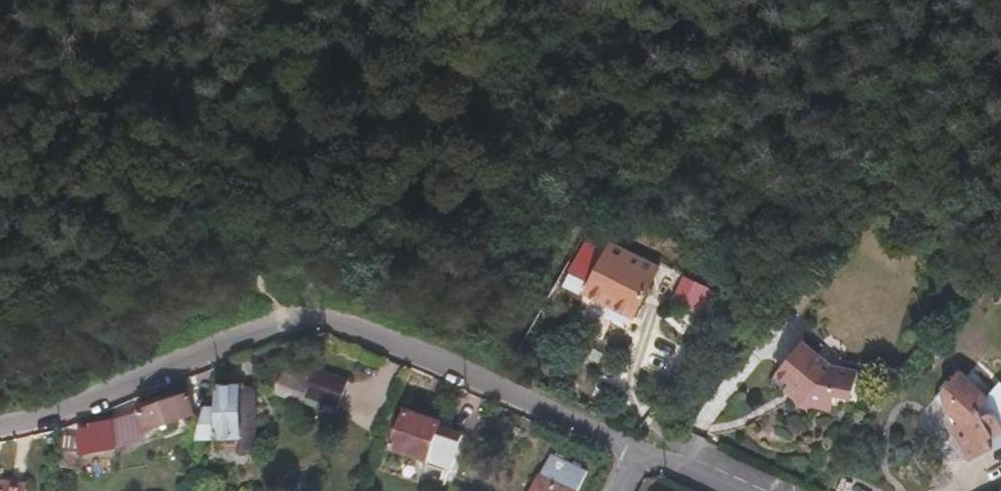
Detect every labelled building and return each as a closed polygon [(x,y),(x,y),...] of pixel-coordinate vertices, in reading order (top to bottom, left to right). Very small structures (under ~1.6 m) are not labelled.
[(556,266),(578,277),(598,238),(575,226),(556,266)] [(598,238),(578,277),(566,300),(614,325),(646,263),(598,238)] [(675,307),(695,316),(705,294),(685,284),(675,307)] [(788,356),(775,376),(794,388),(788,395),(799,402),(800,409),(810,410),(817,405),(817,398),(836,398),(836,392),(854,393),(856,364),(832,363),(813,350),(799,340),(788,356)] [(318,368),(313,383),(309,395),(340,406),(349,379),(318,368)] [(945,396),(970,418),(962,427),(979,458),(1000,445),(1000,437),(1000,436),(1000,414),(995,413),(988,408),(996,398),(965,372),(945,396)] [(275,395),(305,405),(309,395),(313,383),(283,373),(275,395)] [(794,388),(775,376),(770,383),(788,395),(794,388)] [(242,405),(259,405),(258,393),(253,388),(241,389),(242,405)] [(260,443),(259,405),(242,405),(241,389),(219,390),(220,407),(209,408),(202,431),(200,440),(220,439),(220,449),(255,448),(260,443)] [(190,396),(142,412),(149,433),(197,417),(190,396)] [(149,433),(142,412),(116,421),(117,425),(120,443),(149,433)] [(396,450),(453,468),(463,435),(442,429),(444,423),(409,412),(396,450)] [(83,453),(121,447),(120,443),(117,425),(106,428),(105,424),(93,426),(94,430),(79,433),(83,453)] [(542,477),(574,490),(578,490),(587,471),(552,455),(542,477)] [(542,477),(535,490),(574,490),(542,477)] [(27,486),(6,484),(7,479),(0,478),(0,490),(26,490),(27,486)]
